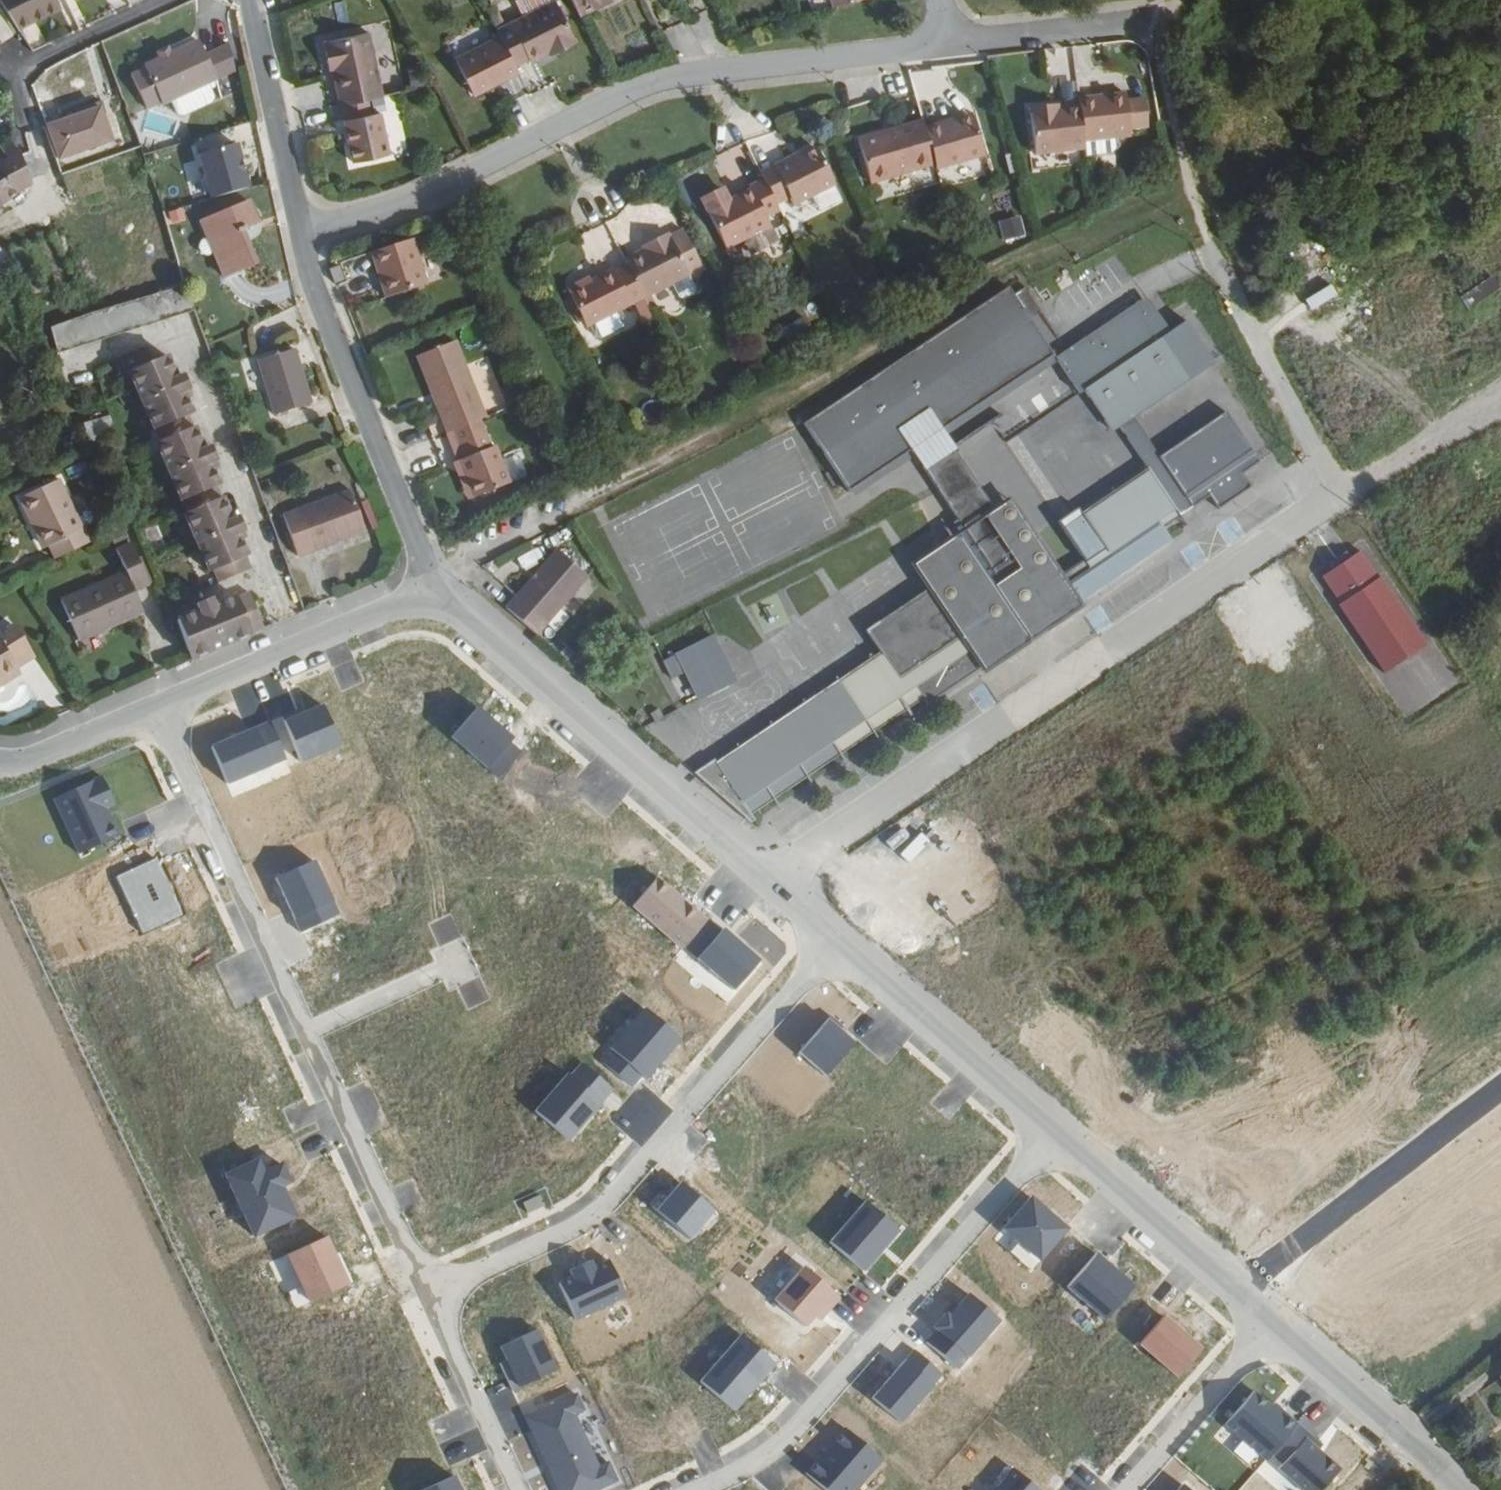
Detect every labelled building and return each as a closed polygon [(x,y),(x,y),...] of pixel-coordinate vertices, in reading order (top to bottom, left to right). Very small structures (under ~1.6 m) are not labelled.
[(17,30),(60,5),(58,0),(0,0),(0,6),(17,30)] [(580,18),(598,9),(595,2),(598,0),(571,0),(580,18)] [(610,0),(598,0),(595,2),(598,9),(611,2),(610,0)] [(832,9),(861,0),(830,0),(832,9)] [(555,1),(497,30),(501,38),(515,66),(528,60),(529,62),(548,53),(550,55),(577,43),(555,1)] [(154,101),(163,96),(200,79),(209,75),(197,48),(190,35),(162,48),(152,53),(135,60),(136,64),(123,70),(138,103),(151,97),(154,101)] [(334,73),(342,108),(371,101),(382,99),(368,36),(323,45),(328,66),(332,64),(334,73)] [(219,38),(197,48),(209,75),(227,67),(219,38)] [(515,66),(501,38),(457,59),(475,97),(519,75),(515,66)] [(149,46),(152,53),(162,48),(159,41),(149,46)] [(200,79),(163,96),(170,110),(175,113),(204,99),(207,93),(200,79)] [(1080,107),(1084,141),(1131,135),(1127,94),(1079,99),(1080,107)] [(111,131),(100,99),(48,115),(59,149),(111,131)] [(371,101),(342,108),(354,165),(390,158),(382,114),(375,115),(371,101)] [(1036,154),(1085,148),(1084,141),(1080,107),(1065,108),(1051,110),(1050,105),(1030,107),(1036,154)] [(942,129),(974,121),(973,116),(941,125),(942,129)] [(936,165),(937,169),(983,157),(974,121),(942,129),(941,125),(925,129),(936,165)] [(925,129),(924,123),(859,141),(872,184),(936,165),(925,129)] [(32,174),(24,159),(17,144),(8,149),(1,140),(0,140),(0,191),(2,194),(32,174)] [(216,194),(254,185),(242,140),(205,149),(216,194)] [(789,161),(761,175),(764,181),(777,206),(790,199),(795,208),(813,198),(834,188),(836,187),(817,152),(801,160),(791,165),(789,161)] [(799,156),(789,161),(791,165),(801,160),(799,156)] [(777,206),(764,181),(750,189),(751,192),(730,202),(726,194),(703,206),(728,252),(772,230),(768,220),(781,215),(777,206)] [(834,188),(813,198),(821,214),(842,205),(834,188)] [(219,274),(252,262),(240,228),(244,226),(243,224),(253,220),(245,199),(203,215),(211,234),(205,237),(219,274)] [(1001,244),(1022,240),(1018,219),(997,222),(1001,244)] [(644,252),(626,260),(629,266),(645,298),(672,284),(690,276),(703,269),(683,230),(670,237),(668,233),(650,243),(652,248),(644,252)] [(413,242),(373,255),(388,300),(428,286),(413,242)] [(642,246),(644,252),(652,248),(650,243),(642,246)] [(622,311),(645,298),(629,266),(615,273),(614,271),(570,293),(587,329),(591,326),(622,311)] [(329,271),(333,284),(341,281),(336,268),(329,271)] [(194,299),(186,275),(92,304),(55,321),(63,346),(102,326),(194,299)] [(690,276),(672,284),(679,298),(686,300),(695,295),(697,290),(690,276)] [(1466,311),(1498,290),(1489,277),(1458,299),(1466,311)] [(909,453),(939,433),(1053,358),(1009,288),(899,362),(806,426),(850,492),(909,453)] [(938,509),(945,520),(987,582),(1017,627),(1046,608),(1056,621),(1079,605),(1169,544),(1160,530),(1190,510),(1129,418),(1187,380),(1159,339),(1143,313),(1139,307),(1056,362),(1075,390),(1080,387),(1106,426),(1113,421),(1135,452),(1068,497),(1063,490),(1044,503),(1069,541),(1046,557),(1024,571),(1017,561),(1023,557),(981,493),(939,433),(909,453),(944,505),(938,509)] [(1153,308),(1143,313),(1159,339),(1169,333),(1153,308)] [(628,323),(622,311),(591,326),(598,338),(604,340),(626,328),(628,323)] [(777,332),(787,350),(812,336),(802,318),(777,332)] [(418,359),(449,436),(455,434),(482,423),(488,421),(455,344),(418,359)] [(198,387),(206,384),(200,371),(194,375),(183,352),(171,358),(165,347),(133,360),(138,372),(145,369),(175,438),(172,440),(201,509),(200,510),(225,569),(229,568),(234,580),(267,565),(255,538),(251,530),(258,526),(252,513),(246,516),(237,497),(238,494),(233,483),(233,479),(227,468),(224,459),(230,455),(225,442),(218,445),(209,423),(204,413),(208,410),(202,395),(198,387)] [(277,416),(313,403),(295,350),(258,363),(277,416)] [(208,391),(206,384),(198,387),(202,395),(208,391)] [(9,403),(2,387),(0,387),(0,407),(9,403)] [(123,423),(117,406),(99,412),(105,429),(123,423)] [(482,423),(455,434),(466,461),(462,464),(477,499),(511,486),(496,449),(493,450),(482,423)] [(234,463),(230,455),(224,459),(227,468),(234,463)] [(55,533),(62,547),(96,531),(65,468),(27,487),(36,505),(38,503),(53,534),(55,533)] [(997,483),(981,493),(1023,557),(1017,561),(1024,571),(1046,557),(997,483)] [(355,488),(290,512),(304,552),(372,528),(355,488)] [(987,582),(945,520),(904,548),(927,582),(946,610),(987,582)] [(251,530),(255,538),(261,534),(258,526),(251,530)] [(135,557),(70,588),(87,626),(154,596),(145,575),(160,567),(140,527),(125,535),(135,557)] [(508,604),(536,633),(590,577),(562,549),(508,604)] [(946,610),(927,582),(859,629),(874,652),(878,658),(843,681),(810,704),(776,726),(741,750),(747,759),(724,773),(715,760),(694,773),(742,815),(749,810),(747,808),(772,792),(805,769),(839,746),(872,723),(916,694),(925,709),(982,671),(1005,656),(996,641),(1017,627),(987,582),(946,610)] [(202,656),(273,625),(259,590),(247,595),(246,592),(232,599),(224,603),(221,596),(208,601),(209,607),(188,617),(202,656)] [(224,603),(232,599),(229,592),(221,596),(224,603)] [(1046,608),(1017,627),(1029,645),(1082,609),(1079,605),(1056,621),(1046,608)] [(18,616),(0,627),(14,649),(32,638),(18,616)] [(20,658),(14,649),(0,627),(0,628),(0,671),(20,658)] [(1029,645),(1017,627),(996,641),(1005,656),(982,671),(984,674),(1029,645)] [(700,638),(666,659),(677,676),(693,702),(727,679),(700,638)] [(878,658),(874,652),(840,676),(843,681),(878,658)] [(0,671),(0,679),(25,664),(20,658),(0,671)] [(677,676),(666,659),(653,667),(664,684),(677,676)] [(843,681),(840,676),(806,698),(810,704),(843,681)] [(881,738),(925,709),(916,694),(872,723),(881,738)] [(810,704),(806,698),(773,721),(776,726),(810,704)] [(776,726),(773,721),(738,745),(741,750),(776,726)] [(847,760),(881,738),(872,723),(839,746),(847,760)] [(741,750),(738,745),(715,760),(724,773),(747,759),(741,750)] [(814,783),(847,760),(839,746),(805,769),(814,783)] [(780,805),(814,783),(805,769),(772,792),(780,805)] [(757,821),(780,805),(772,792),(747,808),(749,810),(742,815),(747,819),(753,815),(757,821)] [(752,824),(757,821),(753,815),(747,819),(752,824)]
